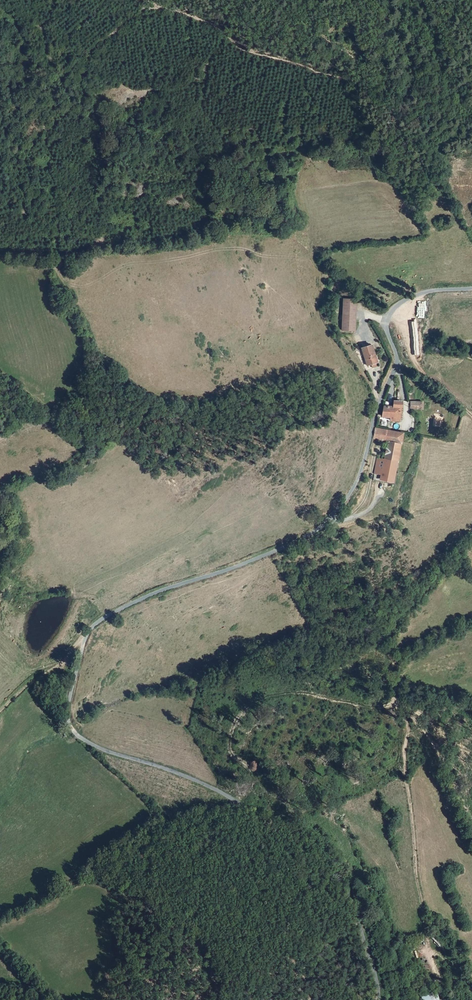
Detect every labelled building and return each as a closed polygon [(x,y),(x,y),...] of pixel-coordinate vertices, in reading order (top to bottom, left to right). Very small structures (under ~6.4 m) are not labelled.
[(344,300),(342,331),(356,331),(358,300),(344,300)] [(363,348),(368,365),(377,363),(374,355),(376,354),(373,345),(363,348)] [(381,412),(381,417),(389,419),(389,421),(399,423),(401,403),(389,401),(389,405),(388,408),(382,408),(381,412)] [(443,426),(443,414),(434,414),(433,426),(443,426)] [(381,477),(380,482),(393,484),(400,446),(401,447),(404,434),(381,430),(379,441),(380,441),(379,444),(383,445),(383,442),(387,443),(384,461),(377,460),(374,475),(381,477)] [(422,999),(440,999),(436,990),(421,995),(422,999)]
